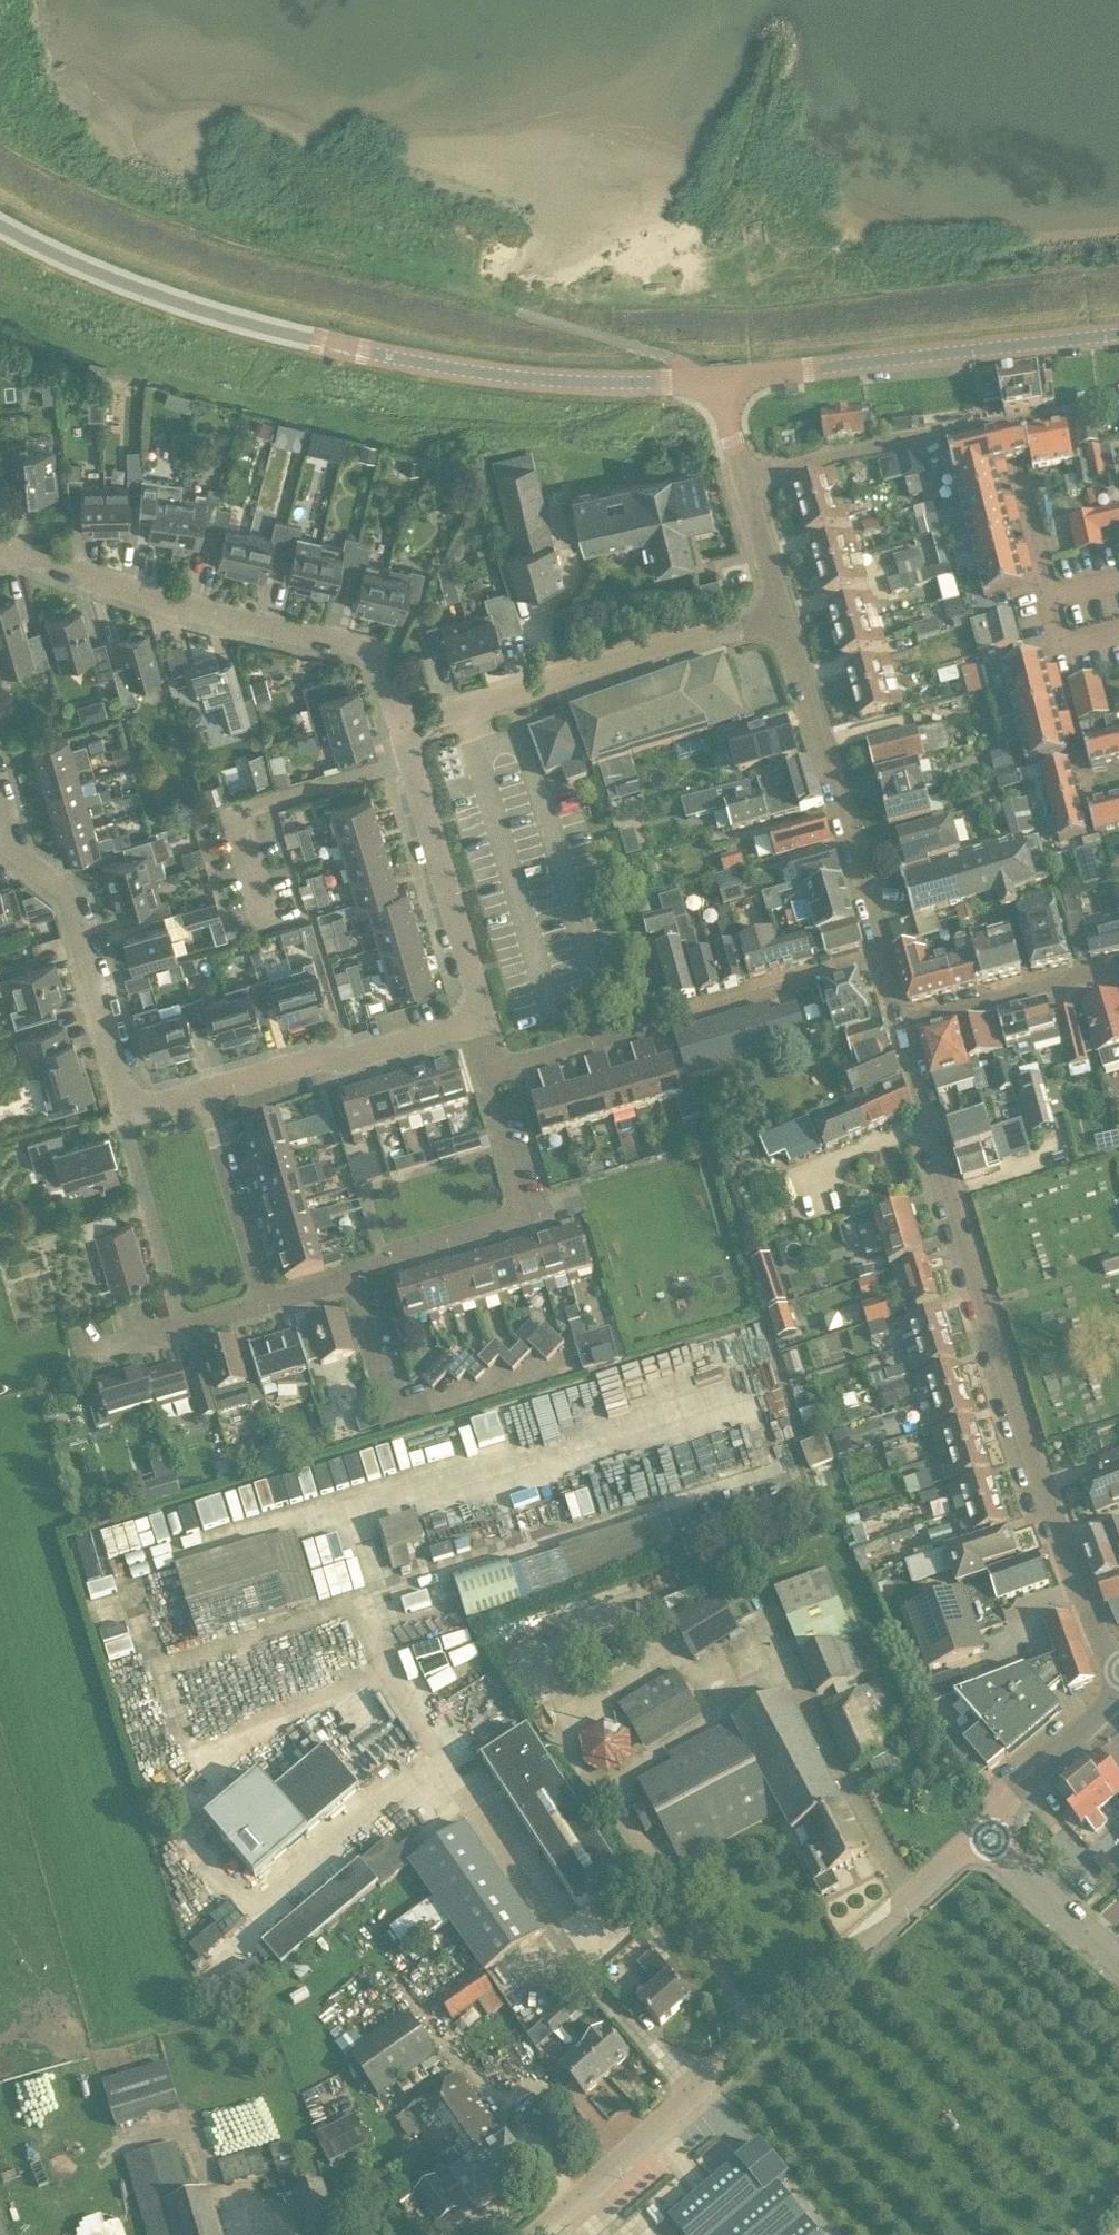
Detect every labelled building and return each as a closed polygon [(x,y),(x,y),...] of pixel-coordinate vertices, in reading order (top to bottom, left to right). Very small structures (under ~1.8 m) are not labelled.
[(91,362),(88,371),(99,374),(99,377),(104,378),(105,366),(91,362)] [(1039,367),(998,374),(1005,415),(1056,406),(1051,376),(1040,378),(1039,367)] [(53,384),(42,384),(43,402),(54,402),(53,384)] [(86,389),(87,416),(103,416),(103,388),(86,389)] [(185,395),(181,408),(189,410),(193,398),(185,395)] [(827,443),(865,437),(863,425),(873,424),(871,407),(822,412),(827,443)] [(916,414),(915,414),(917,425),(917,427),(925,426),(923,413),(916,414)] [(915,414),(894,416),(896,430),(913,428),(913,426),(917,425),(915,414)] [(268,435),(274,421),(261,416),(255,429),(268,435)] [(1080,448),(1098,444),(1092,417),(1075,421),(1080,448)] [(292,424),(279,421),(274,441),(287,444),(292,424)] [(1074,464),(1067,426),(1028,433),(1032,460),(1034,470),(1074,464)] [(341,458),(347,436),(312,427),(306,450),(341,458)] [(1031,460),(1032,460),(1028,433),(1027,431),(1026,432),(1026,433),(1009,437),(951,451),(951,450),(949,451),(956,476),(1006,464),(1006,465),(1015,463),(1031,459),(1031,460)] [(375,457),(378,445),(363,442),(360,453),(375,457)] [(25,443),(10,444),(12,474),(26,473),(28,497),(57,495),(53,450),(26,452),(25,443)] [(1090,463),(1094,485),(1107,482),(1103,460),(1100,449),(1087,451),(1090,463)] [(401,470),(418,474),(422,460),(405,455),(401,470)] [(903,479),(924,474),(919,455),(898,460),(903,479)] [(81,464),(68,464),(68,479),(81,479),(81,464)] [(956,476),(962,500),(1000,491),(997,479),(1009,476),(1006,465),(1006,464),(956,476)] [(1092,488),(1088,464),(1073,466),(1077,491),(1092,488)] [(498,555),(509,589),(512,593),(562,582),(553,542),(552,542),(534,465),(495,474),(513,551),(498,555)] [(142,467),(127,468),(128,478),(141,478),(142,478),(142,467)] [(445,467),(442,478),(458,482),(460,471),(445,467)] [(700,470),(571,497),(582,549),(646,536),(655,571),(693,562),(685,528),(712,523),(700,470)] [(801,510),(833,501),(829,488),(840,485),(837,474),(794,486),(801,510)] [(141,504),(142,478),(141,478),(128,478),(128,485),(105,486),(106,533),(129,532),(130,505),(141,504)] [(148,539),(173,542),(180,497),(182,484),(142,478),(141,504),(140,513),(152,515),(148,539)] [(923,496),(919,478),(906,481),(910,499),(923,496)] [(106,533),(105,486),(82,487),(81,479),(68,479),(69,505),(80,504),(80,509),(82,509),(83,533),(106,533)] [(962,500),(968,524),(1018,512),(1015,500),(1003,503),(1000,491),(962,500)] [(214,525),(218,506),(220,498),(196,494),(196,499),(180,497),(173,542),(199,546),(202,523),(214,525)] [(833,501),(801,510),(807,533),(850,521),(847,509),(836,512),(833,501)] [(240,573),(249,533),(227,528),(231,509),(218,506),(214,525),(210,542),(222,545),(217,568),(240,573)] [(1118,526),(1118,508),(1070,518),(1078,552),(1103,547),(1099,531),(1118,526)] [(968,524),(974,548),(1012,539),(1008,526),(1021,523),(1018,512),(968,524)] [(930,536),(942,533),(938,515),(926,518),(930,536)] [(281,558),(288,523),(276,520),(272,538),(249,533),(240,573),(264,577),(268,556),(281,558)] [(311,589),(321,541),(299,536),(301,526),(288,523),(281,558),(293,561),(288,584),(311,589)] [(447,549),(450,559),(459,557),(473,529),(460,523),(447,549)] [(945,534),(933,537),(942,568),(950,566),(954,565),(945,534)] [(378,614),(389,566),(366,561),(369,546),(372,537),(361,535),(359,543),(358,543),(358,539),(350,574),(349,574),(348,583),(360,586),(355,609),(378,614)] [(818,570),(850,561),(847,548),(857,545),(854,535),(811,547),(818,570)] [(350,574),(358,539),(346,536),(343,546),(321,541),(311,589),(333,593),(338,572),(349,574),(350,574)] [(974,548),(979,572),(1030,560),(1027,548),(1015,551),(1012,539),(974,548)] [(894,558),(900,579),(902,579),(902,581),(925,573),(919,551),(894,558)] [(1032,571),(1030,560),(979,572),(985,595),(984,596),(985,597),(1025,587),(1024,586),(1023,586),(1020,574),(1032,571)] [(850,561),(818,570),(824,592),(867,580),(864,570),(853,573),(850,561)] [(443,584),(454,581),(448,562),(444,563),(440,575),(443,584)] [(389,566),(378,614),(400,618),(405,597),(417,599),(423,572),(408,569),(408,570),(389,566)] [(902,579),(900,579),(888,582),(892,595),(928,585),(928,584),(938,581),(953,577),(950,566),(942,568),(925,573),(902,581),(902,579)] [(953,577),(938,581),(944,602),(959,598),(953,577)] [(700,586),(705,608),(718,604),(713,583),(700,586)] [(466,617),(480,663),(504,657),(497,635),(522,628),(512,593),(509,589),(485,596),(489,610),(466,617)] [(871,597),(829,609),(835,632),(878,620),(874,607),(871,597)] [(0,605),(0,670),(1,672),(33,664),(34,666),(49,662),(40,630),(25,634),(16,600),(0,605)] [(951,620),(953,619),(956,629),(967,626),(965,616),(966,616),(962,601),(947,604),(951,620)] [(92,656),(98,677),(101,677),(102,683),(115,679),(114,673),(113,669),(105,641),(90,646),(80,612),(49,621),(61,665),(92,656)] [(979,653),(1018,643),(1010,613),(971,624),(979,653)] [(455,670),(480,663),(466,617),(443,624),(443,622),(426,627),(434,653),(450,649),(455,670)] [(842,655),(884,643),(881,631),(878,620),(835,632),(842,655)] [(916,640),(939,634),(935,620),(912,625),(916,640)] [(125,666),(113,669),(114,673),(115,679),(122,701),(136,697),(132,684),(160,676),(148,634),(145,634),(144,630),(140,628),(130,630),(128,634),(129,639),(119,642),(125,666)] [(1022,645),(1012,647),(1015,658),(1025,656),(1022,645)] [(189,666),(172,670),(178,689),(188,686),(190,692),(202,689),(207,706),(218,703),(225,727),(241,722),(250,720),(243,697),(233,660),(218,664),(216,656),(188,664),(189,666)] [(1010,692),(1060,680),(1057,668),(1045,671),(1042,659),(1043,659),(1042,658),(1002,668),(1003,669),(1004,669),(1010,692)] [(853,694),(885,685),(881,673),(892,670),(888,659),(847,671),(853,694)] [(689,675),(649,688),(609,702),(630,756),(709,732),(710,733),(753,717),(742,686),(733,688),(723,662),(689,675)] [(981,667),(963,671),(969,698),(987,693),(986,690),(990,689),(985,668),(981,669),(981,667)] [(940,683),(960,681),(959,668),(939,670),(940,683)] [(266,690),(261,673),(250,676),(255,693),(266,690)] [(343,674),(315,682),(303,686),(315,729),(365,714),(358,688),(348,691),(343,674)] [(1069,683),(1079,723),(1110,715),(1100,675),(1069,683)] [(1063,691),(1060,680),(1010,692),(1016,716),(1054,707),(1051,694),(1063,691)] [(902,706),(895,683),(885,686),(885,685),(853,694),(860,717),(902,706)] [(250,720),(241,722),(245,737),(261,732),(256,716),(250,695),(243,697),(250,720)] [(90,700),(94,714),(106,711),(102,697),(90,700)] [(529,729),(546,776),(564,770),(568,783),(587,777),(582,763),(590,761),(594,770),(630,758),(630,756),(609,702),(529,729)] [(1016,716),(1022,740),(1072,727),(1069,716),(1057,719),(1054,707),(1016,716)] [(371,738),(365,714),(315,729),(319,741),(331,738),(335,751),(341,768),(368,759),(363,744),(371,738)] [(38,733),(34,720),(25,723),(28,735),(38,733)] [(1089,724),(1080,726),(1082,734),(1091,732),(1089,724)] [(1075,739),(1072,727),(1022,740),(1028,763),(1027,764),(1027,765),(1067,755),(1067,754),(1066,754),(1063,742),(1075,739)] [(301,750),(320,744),(319,741),(315,729),(315,728),(297,733),(301,750)] [(739,731),(721,736),(724,746),(730,744),(738,773),(794,758),(786,728),(741,740),(739,731)] [(875,771),(924,758),(916,730),(867,743),(875,771)] [(39,768),(87,754),(85,745),(71,749),(67,735),(32,745),(39,768)] [(1085,743),(1085,742),(1084,743),(1091,770),(1092,769),(1092,768),(1118,762),(1118,735),(1085,743)] [(102,737),(88,741),(91,750),(105,746),(102,737)] [(117,762),(129,758),(125,745),(113,748),(117,762)] [(997,772),(1015,767),(1010,750),(992,755),(996,772),(997,772)] [(46,790),(81,780),(78,768),(90,764),(87,754),(39,768),(46,790)] [(325,771),(341,767),(339,762),(323,766),(325,771)] [(1051,807),(1076,801),(1068,766),(1069,766),(1068,764),(1041,771),(1042,773),(1042,772),(1051,807)] [(875,776),(882,801),(925,789),(926,791),(938,788),(934,776),(922,779),(919,765),(875,776)] [(768,779),(758,781),(763,796),(770,820),(824,805),(812,767),(768,779)] [(1019,786),(1015,767),(997,772),(996,772),(1001,790),(1019,786)] [(277,785),(291,782),(288,769),(273,773),(277,785)] [(1020,777),(1022,784),(1030,782),(1028,775),(1020,777)] [(52,813),(101,799),(98,789),(84,793),(81,780),(46,790),(52,813)] [(687,801),(683,803),(688,821),(727,810),(732,831),(770,820),(763,796),(758,781),(713,794),(701,798),(687,801)] [(219,783),(204,788),(209,805),(224,800),(219,783)] [(612,805),(642,795),(638,783),(608,792),(612,805)] [(108,786),(98,789),(101,799),(111,796),(108,786)] [(932,816),(926,791),(925,789),(882,801),(889,827),(932,816)] [(337,831),(377,819),(370,797),(331,809),(324,811),(326,819),(333,817),(337,831)] [(59,835),(93,825),(89,813),(104,809),(101,799),(52,813),(59,835)] [(1037,832),(1028,800),(1002,807),(1011,839),(1037,832)] [(1076,801),(1051,807),(1060,841),(1059,842),(1059,843),(1086,836),(1086,835),(1085,835),(1076,801)] [(1090,809),(1090,808),(1088,808),(1095,835),(1096,835),(1096,834),(1118,828),(1118,801),(1090,809)] [(340,840),(344,854),(384,841),(377,819),(337,831),(330,833),(333,842),(340,840)] [(770,834),(777,859),(796,854),(795,852),(832,842),(825,819),(789,829),(770,834)] [(923,866),(929,864),(929,861),(960,853),(958,844),(951,821),(896,837),(906,871),(923,866)] [(65,858),(114,844),(115,848),(123,846),(132,843),(129,830),(112,835),(97,839),(93,825),(59,835),(65,858)] [(301,843),(311,839),(307,825),(297,828),(301,843)] [(1092,838),(1094,847),(1102,845),(1100,836),(1096,837),(1092,838)] [(1023,837),(929,864),(923,866),(906,871),(900,872),(913,919),(998,895),(1002,911),(1017,907),(1013,891),(1036,884),(1035,882),(1050,878),(1039,839),(1024,843),(1023,837)] [(111,890),(153,878),(153,877),(165,874),(161,858),(155,859),(153,852),(149,838),(132,843),(123,846),(127,860),(104,866),(111,890)] [(1092,838),(1087,839),(1083,840),(1085,849),(1094,847),(1092,838)] [(305,857),(315,854),(311,839),(301,843),(305,857)] [(351,876),(390,864),(384,841),(344,854),(337,856),(339,865),(347,863),(351,876)] [(971,841),(958,844),(960,853),(974,849),(971,841)] [(638,844),(625,847),(628,858),(641,854),(638,844)] [(186,865),(203,861),(198,847),(182,852),(183,857),(186,865)] [(1083,887),(1101,883),(1093,847),(1075,851),(1083,887)] [(790,861),(796,884),(797,886),(803,884),(840,873),(833,849),(790,861)] [(740,853),(721,859),(726,874),(744,868),(740,853)] [(346,889),(354,886),(358,901),(359,901),(398,888),(390,864),(351,876),(343,879),(346,889)] [(314,888),(324,885),(320,871),(310,874),(314,888)] [(804,888),(803,884),(797,886),(796,884),(762,894),(768,916),(792,909),(798,928),(815,923),(818,934),(855,925),(841,877),(804,888)] [(153,878),(111,890),(118,913),(141,907),(144,920),(171,912),(167,898),(159,900),(153,878)] [(719,887),(725,908),(742,903),(745,902),(739,881),(719,887)] [(1100,896),(1113,892),(1110,883),(1098,886),(1100,896)] [(23,921),(13,885),(0,888),(0,928),(23,921)] [(319,903),(329,900),(324,885),(314,888),(319,903)] [(373,922),(413,909),(406,886),(398,888),(359,901),(362,909),(369,907),(373,920),(373,922)] [(49,903),(38,894),(25,898),(28,908),(49,903)] [(675,922),(688,918),(681,894),(660,900),(664,915),(673,913),(675,922)] [(1063,898),(1067,915),(1078,957),(1090,954),(1091,959),(1118,951),(1118,918),(1102,923),(1101,918),(1084,922),(1081,911),(1077,894),(1063,898)] [(651,915),(647,897),(635,900),(639,918),(651,915)] [(1023,907),(1018,916),(1033,973),(1069,964),(1052,899),(1023,907)] [(745,902),(742,903),(744,910),(752,908),(750,900),(745,902)] [(186,926),(220,916),(216,901),(165,915),(171,937),(188,932),(186,926)] [(966,908),(956,911),(960,924),(969,921),(966,908)] [(380,945),(419,932),(413,909),(373,922),(373,920),(365,922),(368,932),(376,930),(380,944),(380,945)] [(719,912),(723,925),(718,926),(721,935),(725,949),(713,953),(723,987),(747,980),(727,909),(719,912)] [(730,909),(727,909),(747,980),(813,961),(811,954),(805,936),(777,944),(773,932),(758,936),(739,942),(730,909)] [(673,913),(664,915),(643,920),(648,938),(665,934),(669,948),(658,952),(673,1002),(696,995),(681,945),(675,922),(673,913)] [(336,933),(347,930),(342,915),(332,918),(336,933)] [(700,994),(723,987),(713,953),(702,956),(695,931),(692,932),(688,918),(675,922),(681,945),(686,944),(700,994)] [(307,953),(318,949),(311,922),(299,926),(307,953)] [(900,922),(890,925),(896,944),(905,941),(900,922)] [(861,947),(855,925),(818,934),(805,936),(811,954),(826,950),(828,957),(861,947)] [(223,926),(212,929),(216,941),(226,938),(223,926)] [(130,968),(174,955),(166,927),(122,940),(130,968)] [(970,934),(971,935),(974,948),(982,983),(1021,973),(1010,929),(990,934),(988,929),(970,934)] [(340,946),(351,943),(347,930),(336,933),(340,946)] [(386,968),(426,956),(419,932),(380,945),(380,944),(372,946),(374,955),(382,953),(386,967),(386,968)] [(951,944),(948,935),(939,937),(942,947),(951,944)] [(954,943),(957,952),(946,955),(956,990),(982,983),(974,948),(971,935),(963,937),(957,939),(954,943)] [(909,1003),(956,990),(946,955),(929,960),(924,942),(895,950),(909,1003)] [(260,949),(251,952),(255,966),(264,963),(260,949)] [(381,978),(389,976),(393,991),(433,979),(426,956),(386,968),(386,967),(379,969),(381,978)] [(193,957),(180,961),(184,974),(197,970),(193,957)] [(350,980),(360,976),(356,961),(345,964),(349,978),(350,980)] [(55,965),(0,981),(0,992),(12,988),(17,1006),(10,1008),(15,1026),(56,1014),(51,998),(64,994),(55,965)] [(291,970),(259,979),(267,1007),(277,1004),(283,1024),(289,1022),(290,1026),(306,1021),(305,1017),(293,978),(291,970)] [(129,990),(151,984),(147,971),(125,977),(129,990)] [(305,1017),(327,1011),(316,971),(293,978),(305,1017)] [(866,1012),(867,1012),(857,974),(817,985),(823,1007),(827,1006),(836,1036),(870,1025),(866,1012)] [(353,992),(364,989),(360,976),(350,980),(353,992)] [(349,978),(338,982),(342,996),(353,992),(350,980),(349,978)] [(225,989),(227,997),(228,996),(239,1036),(263,1030),(256,1010),(267,1007),(259,979),(225,989)] [(216,1043),(239,1036),(228,996),(227,997),(206,1003),(204,995),(192,999),(200,1026),(210,1023),(216,1043)] [(1084,1006),(1097,1053),(1099,1053),(1104,1070),(1118,1066),(1118,1002),(1117,996),(1084,1006)] [(188,1029),(200,1026),(192,999),(180,1002),(182,1010),(161,1016),(172,1056),(195,1049),(188,1029)] [(1046,1000),(1021,1007),(1031,1048),(1033,1048),(1035,1047),(1041,1046),(1051,1043),(1061,1041),(1068,1069),(1086,1064),(1084,1056),(1097,1053),(1084,1006),(1083,1006),(1083,1007),(1073,1009),(1055,1013),(1050,1014),(1046,1000)] [(683,1062),(689,1081),(807,1044),(796,1007),(770,1015),(767,1006),(675,1034),(683,1062)] [(1021,1007),(997,1013),(1006,1048),(1007,1048),(1008,1051),(1014,1050),(1015,1056),(1020,1058),(1034,1054),(1033,1048),(1031,1048),(1021,1007)] [(879,1008),(867,1012),(866,1012),(870,1025),(870,1027),(844,1036),(852,1065),(842,1069),(853,1094),(900,1075),(893,1055),(879,1008)] [(992,1014),(959,1023),(973,1075),(982,1072),(978,1059),(990,1055),(994,1054),(997,1065),(993,1066),(999,1092),(1012,1089),(992,1014)] [(149,1062),(172,1056),(161,1016),(137,1024),(149,1062)] [(973,1075),(959,1023),(938,1028),(927,1031),(925,1032),(919,1034),(920,1037),(932,1077),(933,1076),(938,1094),(975,1083),(973,1075)] [(64,1026),(17,1040),(27,1074),(44,1069),(47,1080),(41,1082),(50,1114),(85,1104),(82,1095),(92,1092),(85,1069),(81,1070),(72,1040),(68,1041),(64,1026)] [(672,1062),(659,1066),(652,1043),(645,1045),(661,1103),(676,1098),(684,1125),(701,1120),(689,1081),(679,1084),(673,1065),(672,1062)] [(636,1110),(661,1103),(645,1045),(632,1049),(639,1071),(626,1075),(636,1110)] [(636,1110),(626,1075),(613,1079),(606,1057),(598,1059),(614,1117),(636,1110)] [(593,1123),(614,1117),(598,1059),(586,1062),(593,1085),(583,1088),(593,1123)] [(679,1084),(689,1081),(683,1062),(673,1065),(679,1084)] [(434,1072),(446,1112),(448,1119),(456,1117),(454,1109),(469,1105),(457,1065),(434,1072)] [(1052,1075),(1050,1067),(1042,1069),(1044,1077),(1052,1075)] [(593,1123),(583,1088),(567,1092),(560,1069),(552,1072),(569,1130),(593,1123)] [(434,1072),(411,1079),(423,1119),(425,1126),(434,1123),(432,1116),(446,1112),(434,1072)] [(544,1137),(569,1130),(552,1072),(540,1076),(546,1098),(533,1101),(544,1137)] [(826,1149),(913,1112),(901,1078),(851,1100),(846,1102),(850,1110),(816,1125),(826,1149)] [(1039,1078),(1021,1082),(1024,1095),(1024,1096),(1043,1092),(1039,1078)] [(408,1123),(423,1119),(411,1079),(388,1086),(400,1126),(399,1126),(401,1133),(410,1130),(408,1123)] [(388,1086),(365,1092),(377,1132),(376,1133),(378,1139),(387,1137),(385,1130),(399,1126),(400,1126),(388,1086)] [(362,1137),(376,1133),(377,1132),(365,1092),(342,1099),(354,1139),(355,1146),(364,1144),(362,1137)] [(1024,1095),(1018,1097),(1029,1136),(1053,1129),(1050,1119),(1062,1116),(1056,1094),(1044,1097),(1043,1092),(1024,1096),(1024,1095)] [(972,1111),(964,1114),(967,1123),(974,1120),(972,1111)] [(964,1114),(957,1116),(959,1125),(967,1123),(964,1114)] [(249,1150),(306,1133),(303,1125),(283,1130),(280,1117),(237,1130),(240,1140),(246,1138),(249,1150)] [(822,1150),(808,1119),(761,1140),(770,1161),(786,1154),(791,1164),(822,1150)] [(979,1150),(993,1146),(985,1121),(947,1133),(962,1181),(986,1173),(979,1150)] [(1000,1162),(1016,1157),(1007,1129),(992,1134),(1000,1162)] [(60,1132),(28,1141),(36,1171),(60,1164),(66,1185),(81,1180),(85,1190),(119,1180),(106,1137),(65,1148),(60,1132)] [(250,1173),(292,1161),(289,1148),(309,1143),(306,1133),(249,1150),(252,1161),(247,1163),(250,1173)] [(455,1143),(456,1146),(459,1158),(483,1150),(478,1136),(455,1143)] [(1099,1140),(1101,1152),(1118,1148),(1118,1136),(1099,1140)] [(445,1162),(459,1158),(456,1146),(455,1143),(435,1149),(440,1163),(445,1162)] [(665,1147),(653,1151),(656,1159),(667,1156),(665,1147)] [(413,1171),(427,1167),(424,1156),(410,1160),(413,1171)] [(361,1160),(349,1163),(356,1188),(383,1180),(379,1168),(365,1173),(361,1160)] [(399,1175),(413,1171),(410,1160),(396,1164),(399,1175)] [(262,1194),(318,1177),(315,1168),(296,1174),(292,1161),(250,1173),(253,1184),(258,1182),(262,1194)] [(603,1165),(588,1169),(590,1178),(605,1174),(603,1165)] [(263,1217),(305,1205),(302,1192),(320,1186),(318,1177),(262,1194),(265,1206),(260,1207),(263,1217)] [(275,1238),(331,1221),(328,1212),(309,1218),(305,1205),(263,1217),(266,1227),(271,1226),(275,1238)] [(924,1256),(916,1231),(908,1205),(874,1216),(879,1231),(862,1237),(867,1256),(885,1251),(890,1266),(924,1256)] [(114,1211),(76,1222),(81,1238),(96,1234),(112,1287),(146,1277),(131,1223),(118,1227),(114,1211)] [(276,1261),(318,1248),(314,1235),(333,1230),(331,1221),(275,1238),(278,1249),(273,1251),(276,1261)] [(571,1286),(580,1284),(578,1276),(593,1271),(581,1231),(558,1238),(569,1278),(571,1286)] [(557,1290),(555,1282),(569,1278),(558,1238),(535,1244),(546,1285),(548,1293),(557,1290)] [(532,1289),(546,1285),(535,1244),(512,1251),(523,1291),(523,1292),(525,1299),(534,1297),(532,1289)] [(318,1248),(276,1261),(279,1270),(284,1269),(288,1281),(343,1265),(341,1256),(322,1261),(318,1248)] [(509,1296),(523,1292),(523,1291),(512,1251),(489,1258),(500,1298),(499,1298),(502,1306),(511,1303),(509,1296)] [(1118,1271),(1118,1257),(1101,1262),(1105,1275),(1118,1271)] [(477,1305),(479,1313),(488,1310),(486,1302),(499,1298),(500,1298),(489,1258),(465,1264),(477,1305)] [(904,1269),(893,1273),(901,1296),(911,1293),(915,1306),(937,1300),(925,1261),(904,1268),(904,1269)] [(463,1309),(477,1305),(465,1264),(443,1271),(454,1311),(453,1312),(455,1320),(465,1317),(463,1309)] [(860,1281),(874,1277),(872,1270),(858,1274),(860,1281)] [(440,1315),(453,1312),(454,1311),(443,1271),(419,1277),(431,1318),(430,1318),(432,1326),(442,1323),(440,1315)] [(777,1274),(758,1280),(768,1309),(787,1303),(777,1274)] [(416,1322),(430,1318),(431,1318),(419,1277),(396,1284),(410,1333),(419,1330),(416,1322)] [(68,1303),(69,1300),(67,1297),(64,1295),(60,1296),(58,1299),(58,1302),(59,1305),(63,1307),(66,1306),(68,1303)] [(884,1301),(863,1307),(869,1326),(890,1320),(884,1301)] [(798,1334),(788,1307),(769,1313),(779,1341),(798,1334)] [(300,1338),(308,1365),(321,1362),(322,1367),(357,1357),(345,1313),(310,1323),(313,1334),(300,1338)] [(916,1346),(948,1336),(941,1313),(898,1325),(901,1337),(905,1349),(916,1346)] [(839,1318),(825,1323),(829,1335),(843,1331),(839,1318)] [(872,1340),(888,1335),(884,1322),(868,1327),(872,1340)] [(548,1362),(564,1344),(545,1326),(537,1335),(546,1344),(538,1352),(548,1362)] [(610,1330),(575,1340),(584,1372),(628,1358),(623,1346),(622,1346),(617,1329),(611,1331),(610,1330)] [(254,1359),(262,1389),(278,1384),(278,1389),(314,1387),(308,1365),(300,1338),(298,1332),(250,1346),(254,1359)] [(538,1352),(546,1344),(537,1335),(528,1343),(538,1352)] [(905,1349),(909,1362),(912,1372),(955,1360),(948,1336),(916,1346),(905,1349)] [(488,1351),(498,1360),(500,1358),(514,1372),(531,1354),(521,1345),(511,1355),(497,1342),(488,1351)] [(266,1402),(262,1389),(254,1359),(241,1363),(236,1345),(209,1353),(216,1377),(208,1380),(219,1416),(266,1402)] [(489,1369),(498,1360),(488,1351),(480,1360),(489,1369)] [(449,1373),(458,1363),(449,1354),(423,1380),(433,1389),(449,1373)] [(458,1363),(449,1373),(458,1382),(467,1373),(477,1382),(486,1373),(467,1355),(458,1363)] [(134,1377),(144,1412),(155,1409),(156,1412),(191,1402),(180,1366),(149,1375),(149,1373),(134,1377)] [(905,1377),(903,1368),(886,1373),(889,1382),(905,1377)] [(918,1405),(933,1401),(964,1391),(963,1386),(957,1368),(915,1380),(918,1392),(914,1393),(918,1405)] [(112,1421),(144,1412),(134,1377),(121,1380),(121,1377),(99,1383),(101,1392),(87,1396),(97,1431),(113,1427),(112,1421)] [(208,1381),(194,1385),(204,1419),(218,1415),(208,1381)] [(884,1411),(902,1406),(900,1401),(911,1398),(906,1382),(878,1391),(884,1411)] [(936,1413),(926,1416),(929,1427),(971,1414),(964,1391),(933,1401),(936,1413)] [(854,1395),(843,1399),(846,1410),(858,1406),(854,1395)] [(846,1410),(850,1424),(864,1419),(860,1406),(858,1406),(846,1410)] [(814,1407),(800,1412),(806,1433),(821,1428),(814,1407)] [(379,1429),(374,1412),(363,1416),(359,1423),(363,1433),(379,1429)] [(949,1455),(949,1456),(981,1446),(974,1423),(932,1436),(938,1458),(949,1455)] [(854,1452),(846,1430),(832,1435),(840,1457),(854,1452)] [(1096,1433),(1090,1435),(1096,1452),(1102,1451),(1096,1433)] [(811,1470),(833,1461),(824,1439),(802,1448),(811,1470)] [(953,1468),(942,1471),(946,1482),(988,1469),(981,1446),(949,1456),(953,1468)] [(263,1454),(268,1471),(283,1467),(278,1450),(263,1454)] [(1082,1481),(1095,1514),(1118,1504),(1118,1452),(1108,1456),(1113,1469),(1082,1481)] [(904,1453),(886,1458),(890,1472),(908,1467),(904,1453)] [(300,1474),(287,1479),(295,1502),(308,1497),(300,1474)] [(917,1479),(921,1494),(933,1491),(929,1476),(917,1479)] [(966,1511),(998,1501),(990,1478),(948,1491),(951,1502),(955,1514),(966,1511)] [(910,1498),(921,1494),(917,1479),(905,1483),(910,1498)] [(252,1486),(257,1512),(285,1507),(280,1481),(252,1486)] [(936,1492),(919,1496),(922,1507),(939,1502),(936,1492)] [(214,1527),(240,1521),(235,1494),(209,1499),(214,1527)] [(1005,1525),(998,1501),(966,1511),(955,1514),(959,1527),(962,1538),(1005,1525)] [(181,1507),(132,1523),(140,1549),(189,1534),(181,1507)] [(873,1510),(862,1513),(864,1521),(876,1518),(873,1510)] [(410,1515),(377,1523),(389,1570),(408,1565),(402,1545),(417,1542),(410,1515)] [(860,1524),(844,1531),(853,1551),(868,1545),(860,1524)] [(1095,1580),(1118,1572),(1118,1524),(1078,1540),(1095,1580)] [(929,1533),(933,1548),(955,1542),(950,1527),(929,1533)] [(887,1537),(890,1546),(917,1537),(914,1528),(887,1537)] [(1008,1534),(907,1566),(913,1584),(947,1573),(946,1571),(952,1570),(957,1587),(984,1578),(981,1569),(1015,1558),(1014,1553),(1017,1552),(1013,1537),(1009,1539),(1008,1534)] [(294,1535),(177,1572),(199,1641),(316,1604),(294,1535)] [(890,1548),(890,1546),(886,1537),(868,1545),(853,1551),(858,1562),(890,1548)] [(574,1591),(571,1582),(562,1554),(510,1570),(520,1604),(521,1608),(574,1591)] [(1003,1612),(997,1613),(994,1605),(1049,1586),(1039,1557),(986,1575),(989,1583),(963,1592),(962,1591),(907,1610),(929,1673),(984,1653),(978,1637),(1002,1628),(1007,1626),(1003,1612)] [(777,1591),(802,1656),(856,1635),(860,1633),(851,1610),(843,1614),(826,1571),(777,1591)] [(1095,1580),(1105,1605),(1111,1603),(1118,1626),(1118,1572),(1095,1580)] [(719,1598),(674,1625),(697,1663),(742,1636),(719,1598)] [(1057,1658),(1065,1682),(1069,1692),(1094,1683),(1069,1615),(1045,1624),(1057,1658)] [(817,1694),(871,1673),(856,1635),(802,1656),(817,1694)] [(1060,1711),(1047,1697),(1065,1682),(1057,1658),(967,1692),(955,1697),(981,1729),(963,1744),(986,1772),(1060,1711)] [(932,1706),(955,1697),(967,1692),(959,1672),(924,1685),(932,1706)] [(643,1746),(700,1711),(677,1673),(620,1707),(643,1746)] [(884,1735),(899,1728),(876,1683),(822,1707),(851,1770),(892,1752),(884,1735)] [(650,1802),(635,1810),(647,1833),(662,1825),(682,1863),(781,1811),(793,1833),(804,1827),(818,1854),(805,1861),(823,1896),(839,1888),(833,1875),(870,1856),(785,1695),(669,1756),(674,1764),(640,1782),(650,1802)] [(635,1740),(598,1719),(575,1760),(613,1780),(635,1740)] [(483,1760),(580,1910),(625,1881),(529,1731),(483,1760)] [(207,1821),(222,1838),(256,1878),(361,1790),(327,1749),(272,1795),(257,1778),(223,1807),(207,1821)] [(1104,1782),(1117,1797),(1118,1795),(1118,1780),(1098,1754),(1088,1762),(1104,1782)] [(1088,1762),(1059,1786),(1075,1805),(1076,1806),(1104,1782),(1088,1762)] [(1097,1813),(1117,1797),(1104,1782),(1076,1806),(1075,1805),(1068,1811),(1081,1826),(1085,1823),(1094,1833),(1106,1823),(1097,1813)] [(353,1833),(368,1851),(403,1822),(389,1804),(353,1833)] [(513,1819),(503,1825),(553,1903),(563,1897),(513,1819)] [(409,1841),(398,1851),(411,1865),(434,1900),(449,1922),(486,1975),(542,1936),(465,1825),(421,1856),(409,1841)] [(382,1890),(410,1866),(398,1851),(389,1839),(264,1945),(274,1957),(283,1967),(324,1931),(328,1936),(341,1924),(338,1920),(378,1886),(382,1890)] [(1110,1883),(1118,1875),(1118,1873),(1102,1854),(1093,1863),(1110,1883)] [(434,1900),(396,1927),(411,1949),(449,1922),(434,1900)] [(264,1945),(255,1952),(265,1965),(274,1957),(264,1945)] [(654,1951),(639,1965),(658,1986),(639,2003),(661,2027),(692,1999),(670,1975),(673,1972),(654,1951)] [(228,2004),(266,1979),(254,1961),(216,1986),(228,2004)] [(481,1974),(440,2003),(453,2021),(477,2004),(488,2018),(503,2006),(481,1974)] [(551,2015),(563,2027),(572,2020),(570,2019),(573,2017),(563,2006),(561,2008),(560,2007),(551,2015)] [(555,2034),(563,2027),(551,2015),(544,2021),(555,2034)] [(380,2097),(437,2057),(409,2017),(365,2047),(352,2056),(380,2097)] [(607,2075),(629,2055),(606,2029),(584,2050),(607,2075)] [(354,2031),(336,2044),(347,2059),(352,2056),(365,2047),(354,2031)] [(585,2095),(607,2075),(584,2050),(562,2070),(585,2095)] [(102,2085),(115,2128),(179,2108),(166,2065),(102,2085)] [(407,2114),(455,2180),(508,2142),(460,2076),(407,2114)] [(949,2114),(943,2121),(951,2129),(957,2122),(949,2114)] [(355,2117),(316,2137),(331,2165),(370,2145),(355,2117)] [(287,2141),(270,2147),(275,2161),(291,2155),(287,2141)] [(531,2174),(508,2142),(455,2180),(478,2212),(531,2174)] [(126,2159),(149,2234),(222,2234),(209,2191),(191,2196),(175,2144),(126,2159)] [(681,2234),(819,2234),(806,2219),(779,2186),(788,2180),(762,2146),(741,2163),(668,2220),(681,2234)] [(226,2186),(254,2178),(266,2174),(260,2149),(218,2163),(226,2186)] [(439,2222),(457,2209),(436,2179),(418,2192),(439,2222)] [(336,2227),(323,2183),(296,2191),(309,2234),(312,2234),(336,2227)] [(806,2219),(819,2234),(841,2234),(818,2208),(806,2219)] [(118,2216),(75,2224),(77,2234),(121,2234),(118,2216)]
